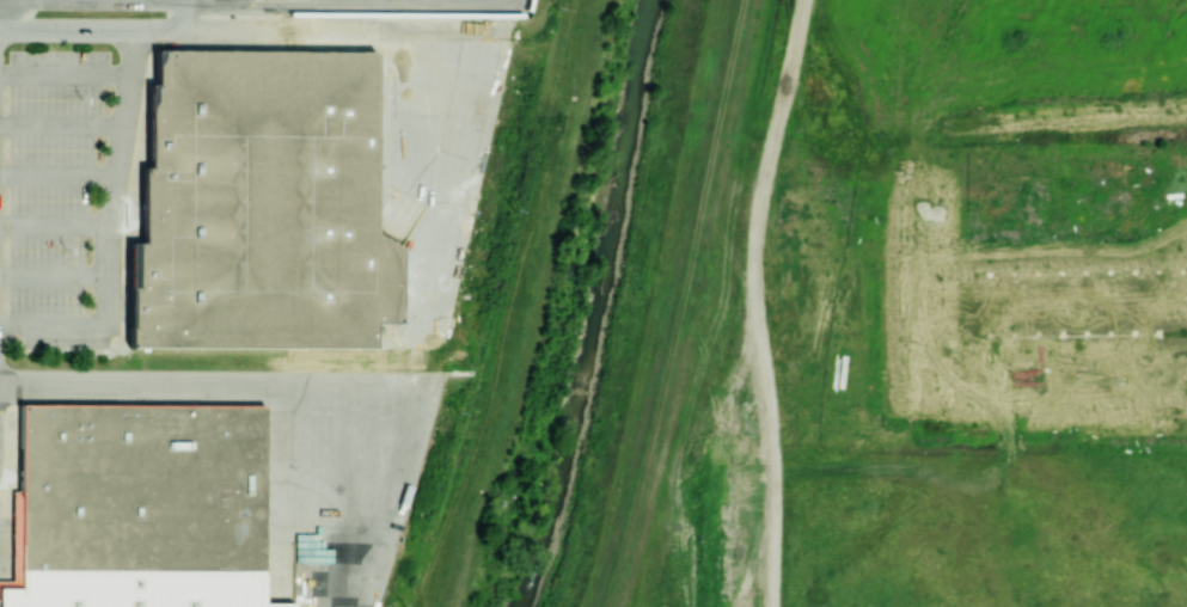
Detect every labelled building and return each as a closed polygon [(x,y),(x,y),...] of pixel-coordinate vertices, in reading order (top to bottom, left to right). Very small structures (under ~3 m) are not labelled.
[(155,51),(155,86),(149,85),(148,170),(141,170),(143,244),(135,245),(136,287),(130,287),(130,345),(372,348),(373,324),(399,324),(399,250),(373,233),(373,53),(155,51)] [(19,590),(0,590),(0,606),(295,606),(295,605),(265,605),(265,405),(19,405),(19,590)]
